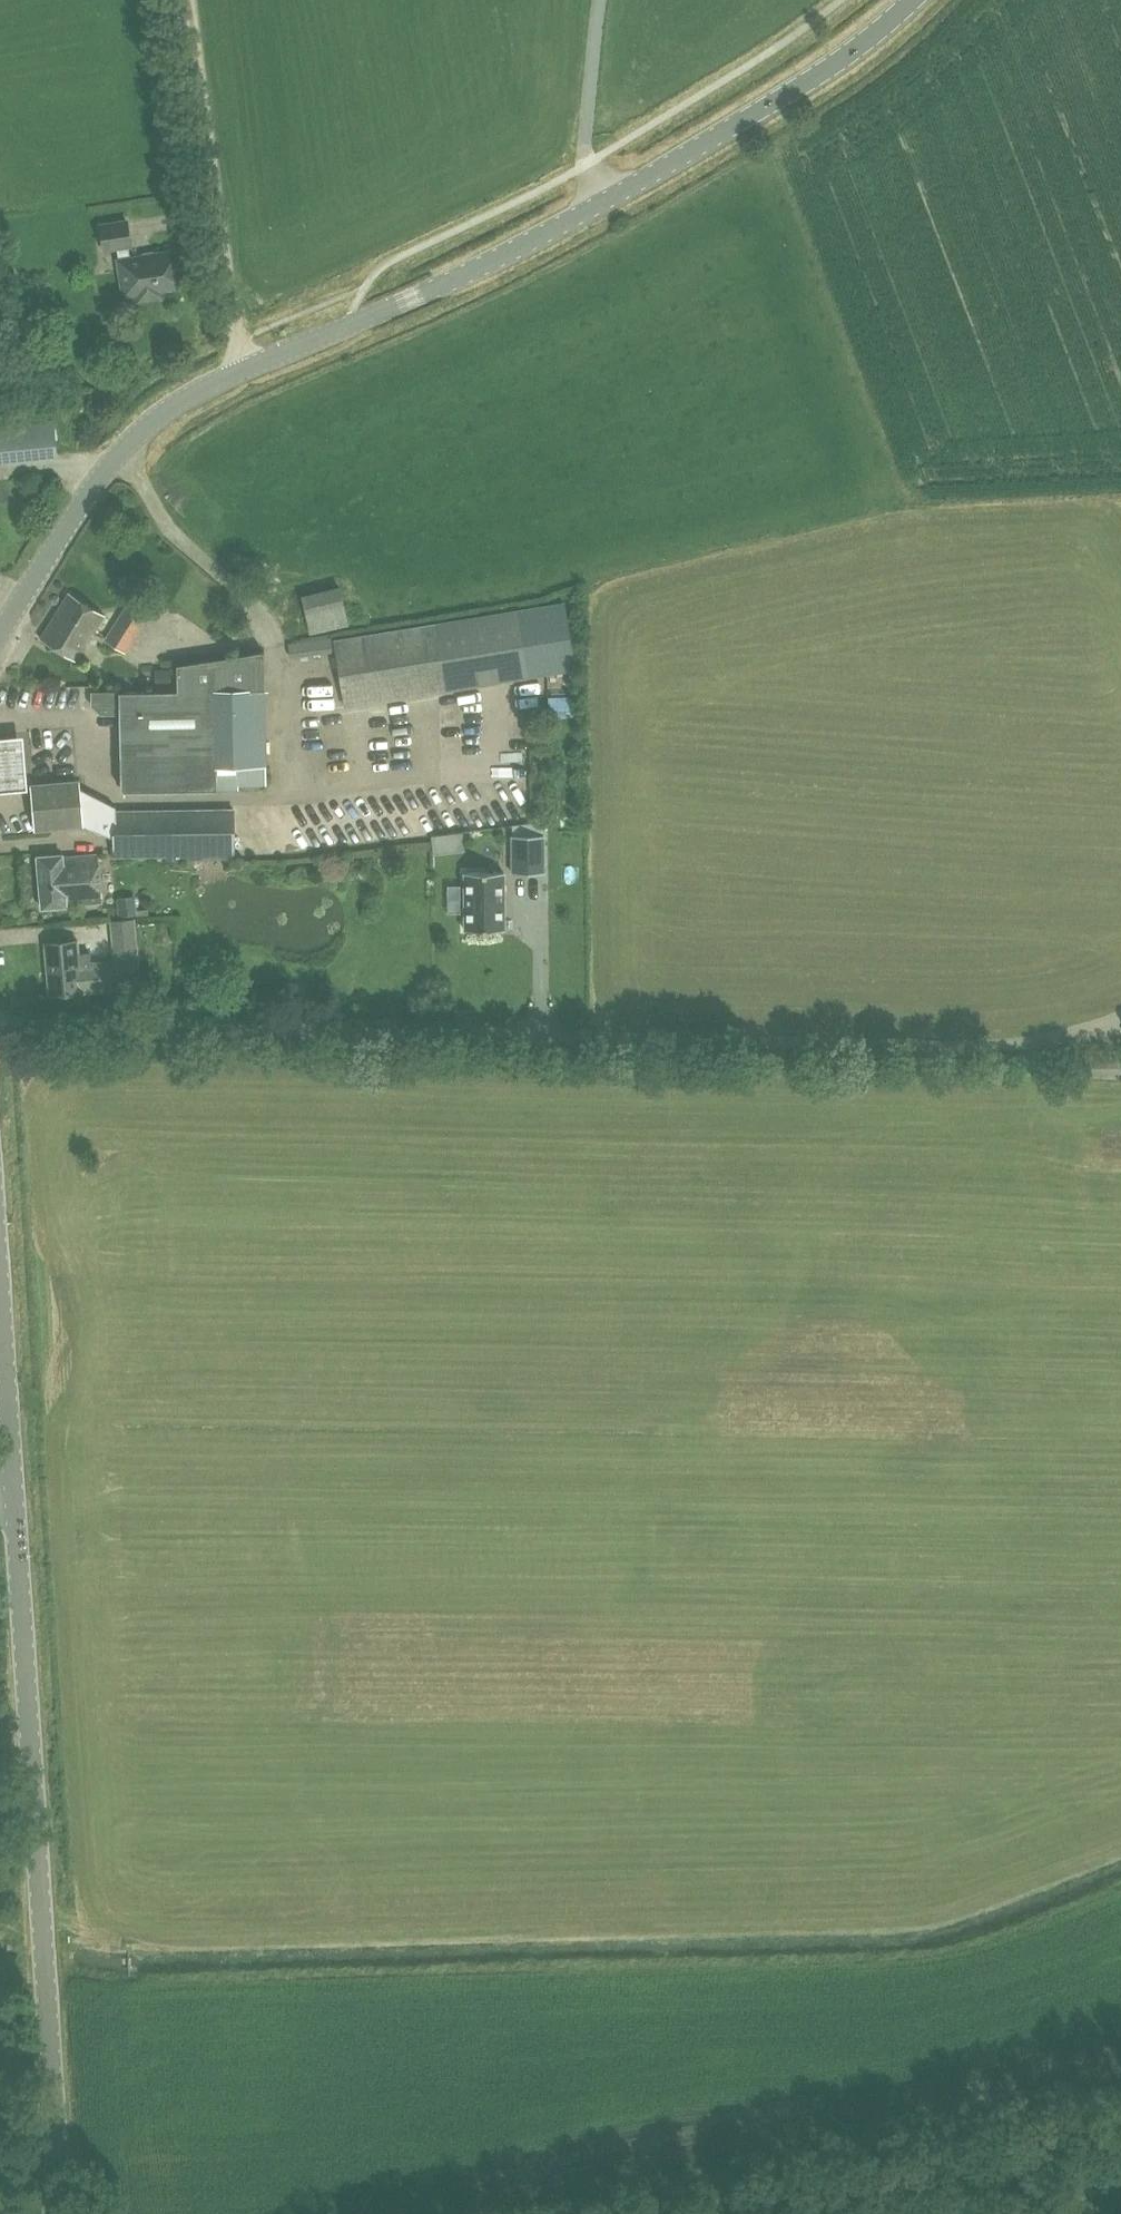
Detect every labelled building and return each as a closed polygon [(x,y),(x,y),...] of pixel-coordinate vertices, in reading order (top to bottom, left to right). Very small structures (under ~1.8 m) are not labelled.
[(9,215),(14,232),(27,229),(22,212),(9,215)] [(118,247),(120,260),(125,295),(139,293),(140,300),(162,296),(161,290),(175,288),(169,252),(131,258),(129,245),(132,244),(128,222),(102,226),(105,249),(118,247)] [(58,456),(56,421),(0,426),(0,462),(58,456)] [(310,634),(350,624),(341,585),(301,595),(310,634)] [(76,660),(105,615),(68,593),(40,638),(76,660)] [(129,600),(104,640),(126,653),(150,614),(129,600)] [(345,707),(448,691),(532,677),(520,608),(438,622),(334,639),(333,636),(325,637),(324,633),(302,637),(302,641),(288,643),(290,658),(336,650),(345,707)] [(266,764),(264,689),(264,651),(177,664),(177,691),(164,691),(120,691),(122,791),(166,790),(166,787),(266,785),(266,764)] [(171,669),(155,670),(155,680),(171,680),(171,669)] [(313,696),(337,695),(337,678),(312,679),(313,696)] [(481,718),(477,696),(459,699),(463,721),(481,718)] [(26,786),(23,737),(0,739),(0,788),(26,786)] [(236,809),(115,809),(115,807),(80,789),(79,781),(30,785),(34,832),(83,829),(113,839),(114,857),(167,856),(167,859),(236,859),(236,809)] [(512,835),(512,873),(544,873),(543,835),(512,835)] [(102,901),(98,853),(62,856),(62,854),(37,856),(42,907),(66,906),(66,903),(102,901)] [(116,897),(118,915),(136,914),(136,918),(147,917),(147,909),(136,909),(135,895),(116,897)] [(112,935),(117,990),(141,986),(140,965),(152,964),(150,932),(112,935)] [(93,990),(90,952),(79,953),(77,940),(45,943),(49,994),(93,990)]
